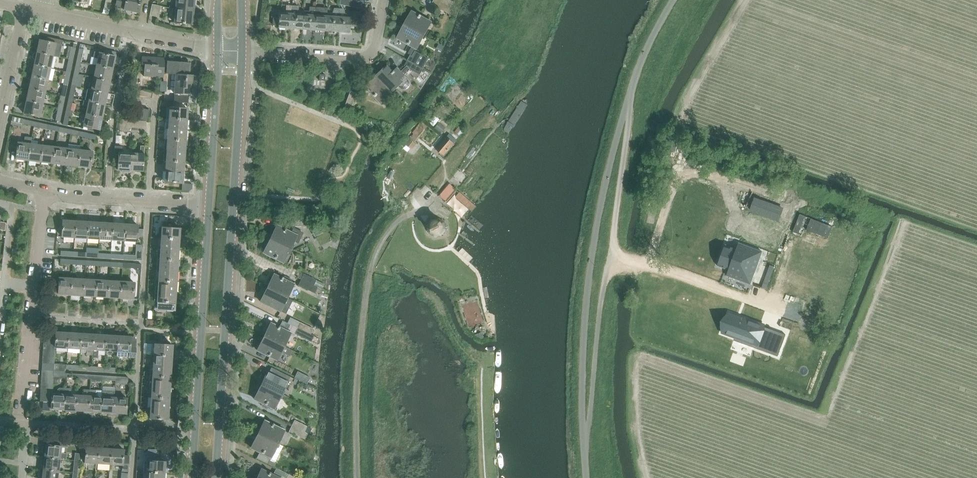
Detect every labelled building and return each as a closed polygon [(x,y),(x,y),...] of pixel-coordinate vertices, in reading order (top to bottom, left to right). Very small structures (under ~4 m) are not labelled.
[(129,14),(130,14),(131,13),(132,11),(139,13),(141,0),(118,0),(116,7),(125,9),(125,10),(127,10),(127,12),(127,13),(129,14)] [(175,8),(194,10),(195,0),(176,0),(175,8)] [(435,0),(434,0),(431,5),(448,13),(450,7),(435,0)] [(149,15),(158,17),(161,6),(152,4),(149,15)] [(278,27),(290,28),(292,6),(286,5),(285,13),(279,13),(279,17),(274,17),(273,25),(278,25),(278,27)] [(292,6),(290,28),(302,29),(303,11),(299,10),(299,6),(292,6)] [(302,29),(314,30),(316,7),(310,7),(309,11),(303,11),(302,29)] [(314,30),(326,31),(327,16),(327,12),(327,8),(316,7),(314,30)] [(175,15),(174,22),(192,24),(194,10),(175,8),(172,8),(172,15),(175,15)] [(327,12),(327,16),(326,31),(336,31),(338,9),(334,8),(333,13),(327,12)] [(338,9),(336,31),(350,32),(350,26),(357,27),(358,15),(346,14),(344,9),(338,9)] [(412,11),(405,24),(425,35),(432,22),(421,16),(422,15),(420,14),(420,15),(412,11)] [(425,35),(405,24),(398,38),(418,48),(425,35)] [(37,52),(53,56),(59,57),(63,40),(47,37),(46,41),(40,40),(39,41),(38,41),(36,42),(35,45),(36,47),(38,47),(37,52)] [(68,59),(73,60),(76,48),(71,47),(71,48),(68,48),(66,54),(69,55),(68,59)] [(408,60),(423,69),(429,58),(415,50),(413,56),(411,55),(408,60)] [(34,64),(50,68),(53,56),(37,52),(37,53),(35,53),(33,54),(33,57),(34,59),(35,59),(34,64)] [(115,56),(94,52),(93,57),(98,58),(97,65),(113,68),(115,56)] [(164,77),(164,73),(165,62),(165,58),(142,56),(141,64),(144,65),(144,76),(164,77)] [(423,69),(408,60),(405,66),(406,67),(411,69),(420,74),(423,69)] [(164,73),(176,74),(176,73),(190,74),(191,64),(174,63),(174,61),(167,61),(167,62),(165,62),(164,73)] [(34,64),(32,77),(48,80),(50,68),(34,64)] [(113,68),(97,65),(94,77),(110,81),(113,68)] [(398,86),(400,88),(401,89),(402,89),(403,89),(404,90),(405,90),(406,89),(407,89),(408,88),(409,87),(410,87),(410,86),(410,85),(410,84),(410,83),(410,82),(410,81),(410,80),(409,80),(405,75),(411,69),(406,67),(401,72),(398,68),(393,72),(387,66),(376,76),(392,92),(398,86)] [(193,75),(190,74),(176,73),(176,74),(174,102),(188,103),(188,94),(190,94),(191,85),(192,85),(193,75)] [(392,92),(376,76),(366,87),(381,103),(392,92)] [(32,77),(29,89),(45,92),(48,80),(32,77)] [(107,93),(110,81),(94,77),(91,89),(107,93)] [(29,89),(26,101),(42,104),(45,92),(29,89)] [(91,89),(89,101),(105,105),(107,93),(91,89)] [(139,90),(139,96),(152,99),(153,93),(153,92),(143,90),(139,90)] [(357,93),(356,93),(351,91),(345,108),(351,110),(357,93)] [(102,117),(105,105),(89,101),(84,100),(83,105),(88,106),(86,114),(102,117)] [(42,104),(26,101),(24,113),(40,117),(42,104)] [(187,119),(187,108),(170,107),(169,118),(187,119)] [(142,108),(140,119),(147,121),(150,110),(142,108)] [(99,129),(102,117),(86,114),(83,126),(99,129)] [(186,130),(187,119),(169,118),(168,129),(186,130)] [(146,121),(120,119),(120,131),(126,132),(127,122),(133,122),(133,126),(146,127),(146,121)] [(127,122),(126,132),(146,133),(146,127),(133,126),(133,122),(127,122)] [(185,140),(186,130),(168,129),(167,139),(185,140)] [(447,135),(436,148),(445,155),(455,142),(447,135)] [(185,151),(185,140),(167,139),(167,150),(185,151)] [(16,159),(29,160),(31,144),(18,142),(16,159)] [(29,160),(41,162),(43,145),(31,144),(29,160)] [(41,162),(53,163),(55,147),(43,145),(41,162)] [(130,170),(132,152),(122,152),(122,146),(115,146),(114,154),(118,154),(117,169),(122,170),(122,172),(130,172),(130,170)] [(53,163),(66,165),(68,148),(55,147),(53,163)] [(66,165),(78,166),(80,150),(68,148),(66,165)] [(80,150),(78,166),(91,168),(92,152),(80,150)] [(184,162),(185,151),(167,150),(166,160),(184,162)] [(132,152),(130,170),(143,171),(144,153),(132,152)] [(183,172),(184,162),(166,160),(165,171),(183,172)] [(165,171),(165,182),(183,183),(183,172),(165,171)] [(427,226),(428,232),(435,237),(442,236),(446,229),(445,222),(439,218),(430,219),(428,225),(427,225),(427,226)] [(74,237),(75,221),(63,220),(62,236),(74,237)] [(74,237),(87,238),(88,222),(75,221),(74,237)] [(87,238),(99,238),(100,222),(88,222),(87,238)] [(113,223),(100,222),(99,238),(112,239),(113,223)] [(112,239),(124,240),(125,224),(113,223),(112,239)] [(125,224),(124,240),(137,241),(138,225),(125,224)] [(277,225),(270,239),(290,249),(297,235),(286,230),(287,228),(285,228),(284,229),(277,225)] [(162,227),(161,238),(179,239),(180,228),(162,227)] [(161,238),(160,248),(178,250),(179,239),(161,238)] [(284,262),(290,249),(270,239),(263,252),(284,262)] [(750,285),(762,253),(738,244),(736,250),(725,246),(717,267),(729,271),(726,277),(750,285)] [(160,259),(178,260),(178,250),(160,248),(160,259)] [(178,260),(160,259),(159,269),(177,271),(178,260)] [(159,269),(158,280),(176,281),(177,271),(159,269)] [(273,274),(267,288),(287,298),(294,284),(283,279),(283,278),(282,277),(281,278),(273,274)] [(304,274),(301,279),(322,290),(324,284),(304,274)] [(71,295),(72,278),(59,278),(58,294),(71,295)] [(83,295),(84,279),(72,278),(71,295),(83,295)] [(83,295),(96,296),(97,280),(84,279),(83,295)] [(301,279),(298,285),(314,293),(319,295),(322,290),(301,279)] [(96,296),(108,297),(109,281),(97,280),(96,296)] [(158,291),(176,292),(176,282),(158,280),(158,291)] [(108,297),(120,298),(121,281),(109,281),(108,297)] [(121,281),(120,298),(133,299),(134,282),(121,281)] [(287,298),(267,288),(260,301),(280,311),(284,303),(290,306),(292,301),(287,298)] [(174,311),(176,292),(158,291),(156,291),(154,309),(174,311)] [(313,328),(290,317),(287,323),(298,328),(311,334),(313,328)] [(284,346),(291,333),(280,327),(280,326),(279,325),(278,327),(270,323),(264,336),(284,346)] [(743,323),(741,328),(728,323),(722,338),(734,342),(735,340),(743,343),(740,349),(754,355),(755,351),(777,360),(783,344),(774,341),(771,348),(759,343),(763,332),(743,323)] [(314,336),(311,334),(298,328),(295,334),(311,342),(314,336)] [(68,348),(69,333),(56,332),(56,330),(48,329),(47,338),(55,339),(55,345),(55,347),(68,348)] [(69,333),(68,348),(80,349),(81,333),(69,333)] [(80,349),(92,350),(93,334),(81,333),(80,349)] [(93,334),(92,350),(92,357),(98,357),(98,350),(105,350),(106,335),(93,334)] [(118,336),(106,335),(105,350),(117,351),(118,336)] [(118,336),(117,351),(117,356),(135,358),(136,342),(130,342),(131,336),(118,336)] [(277,360),(284,346),(264,336),(257,350),(277,360)] [(154,344),(154,354),(172,356),(172,345),(154,344)] [(154,354),(153,365),(171,366),(172,356),(154,354)] [(152,376),(170,377),(171,366),(153,365),(152,376)] [(298,371),(294,378),(307,384),(310,377),(298,371)] [(267,372),(261,385),(281,395),(288,382),(277,376),(277,375),(276,374),(275,376),(267,372)] [(170,387),(170,377),(152,376),(152,386),(170,387)] [(307,384),(294,378),(292,383),(304,389),(307,384)] [(281,395),(261,385),(254,399),(274,409),(281,395)] [(169,398),(170,387),(152,386),(151,397),(169,398)] [(51,411),(51,409),(64,409),(65,388),(59,388),(58,394),(52,393),(52,392),(44,391),(44,394),(40,394),(40,400),(43,401),(43,410),(51,411)] [(64,409),(70,410),(70,411),(71,413),(74,413),(75,412),(75,410),(76,410),(77,395),(71,394),(71,389),(65,388),(64,409)] [(101,412),(113,413),(114,397),(115,391),(102,390),(101,412)] [(76,410),(88,411),(89,396),(77,395),(76,410)] [(88,411),(101,412),(102,396),(89,396),(88,411)] [(114,397),(113,413),(126,414),(127,398),(114,397)] [(168,408),(169,398),(151,397),(150,407),(168,408)] [(150,418),(168,419),(168,408),(150,407),(150,418)] [(264,420),(257,434),(278,444),(284,431),(273,425),(274,424),(273,423),(272,424),(264,420)] [(304,432),(304,431),(307,426),(294,420),(292,426),(304,432)] [(304,432),(292,426),(289,431),(305,439),(308,433),(304,431),(304,432)] [(278,444),(257,434),(251,447),(271,457),(278,444)] [(61,446),(61,447),(67,448),(68,440),(53,438),(52,445),(61,446)] [(60,459),(61,447),(61,446),(52,445),(43,444),(42,452),(45,453),(44,457),(60,459)] [(85,462),(97,463),(99,448),(86,447),(85,462)] [(97,463),(110,464),(111,449),(99,448),(97,463)] [(124,449),(111,449),(110,464),(123,465),(122,471),(128,471),(129,456),(123,455),(124,449)] [(60,459),(44,457),(41,457),(41,464),(44,465),(43,469),(58,471),(60,459)] [(147,460),(146,471),(164,472),(165,461),(147,460)] [(43,469),(40,469),(39,477),(42,477),(58,477),(58,471),(43,469)] [(257,477),(279,477),(270,474),(271,472),(270,472),(269,473),(261,469),(257,477)]
